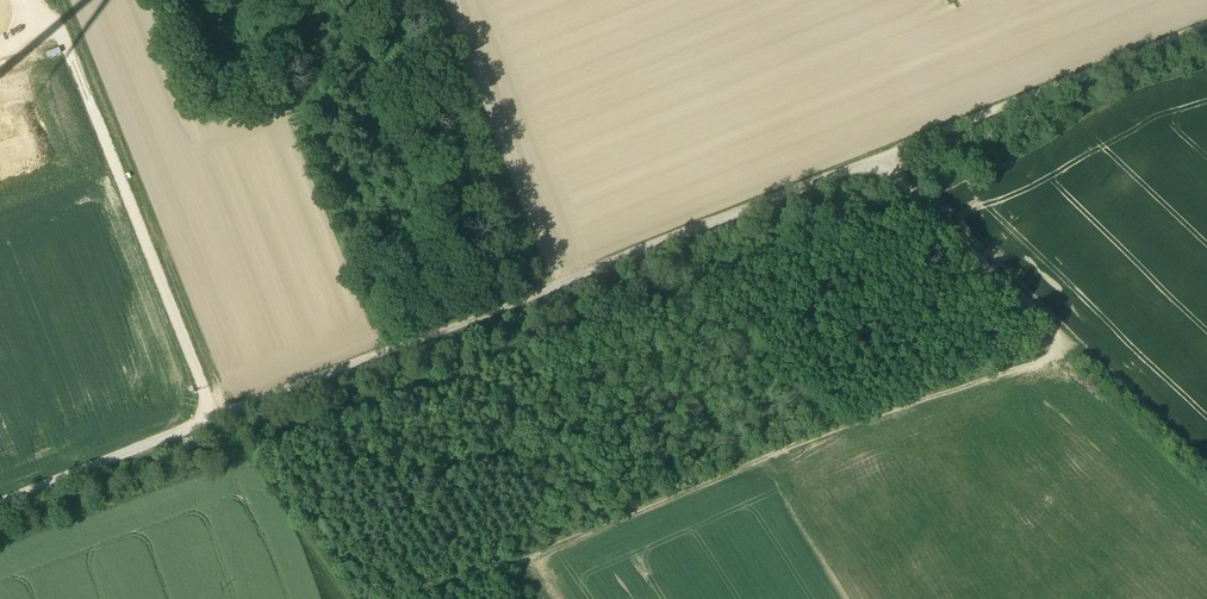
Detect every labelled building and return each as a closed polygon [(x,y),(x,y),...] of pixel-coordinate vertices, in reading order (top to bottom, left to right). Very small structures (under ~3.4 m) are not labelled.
[(337,394),(335,388),(325,391),(327,397),(337,394)] [(254,425),(251,418),(236,424),(239,431),(254,425)] [(195,442),(192,437),(183,440),(185,446),(195,442)]
